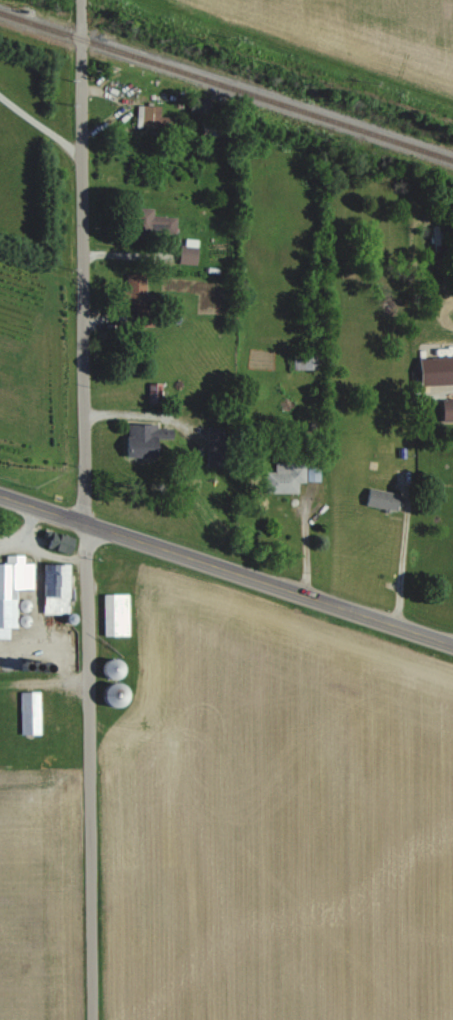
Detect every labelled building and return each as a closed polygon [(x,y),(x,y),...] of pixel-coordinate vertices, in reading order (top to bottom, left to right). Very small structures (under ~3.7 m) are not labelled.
[(160,106),(136,105),(136,127),(160,127),(160,106)] [(175,217),(153,216),(154,208),(137,208),(136,233),(175,233),(175,217)] [(184,247),(178,246),(177,264),(196,265),(197,239),(184,239),(184,247)] [(123,274),(124,303),(144,303),(143,273),(123,274)] [(418,386),(452,385),(452,357),(417,358),(418,386)] [(161,383),(148,383),(148,403),(161,403),(161,383)] [(441,422),(452,422),(452,400),(440,400),(441,422)] [(154,457),(154,438),(158,438),(159,424),(126,423),(125,456),(154,457)] [(207,467),(226,466),(225,426),(207,427),(207,467)] [(298,494),(298,482),(319,482),(319,464),(275,463),(274,472),(265,472),(265,493),(298,494)] [(396,509),(397,492),(366,490),(365,507),(396,509)] [(45,549),(66,553),(69,536),(48,533),(45,549)] [(7,639),(7,627),(15,627),(15,589),(32,589),(32,563),(22,563),(22,555),(5,555),(5,563),(0,563),(0,639),(7,639)] [(68,564),(42,564),(41,614),(67,614),(68,564)] [(102,637),(128,636),(127,594),(102,594),(102,637)] [(101,660),(102,679),(119,678),(118,659),(101,660)] [(39,692),(19,692),(20,735),(39,734),(39,692)]
